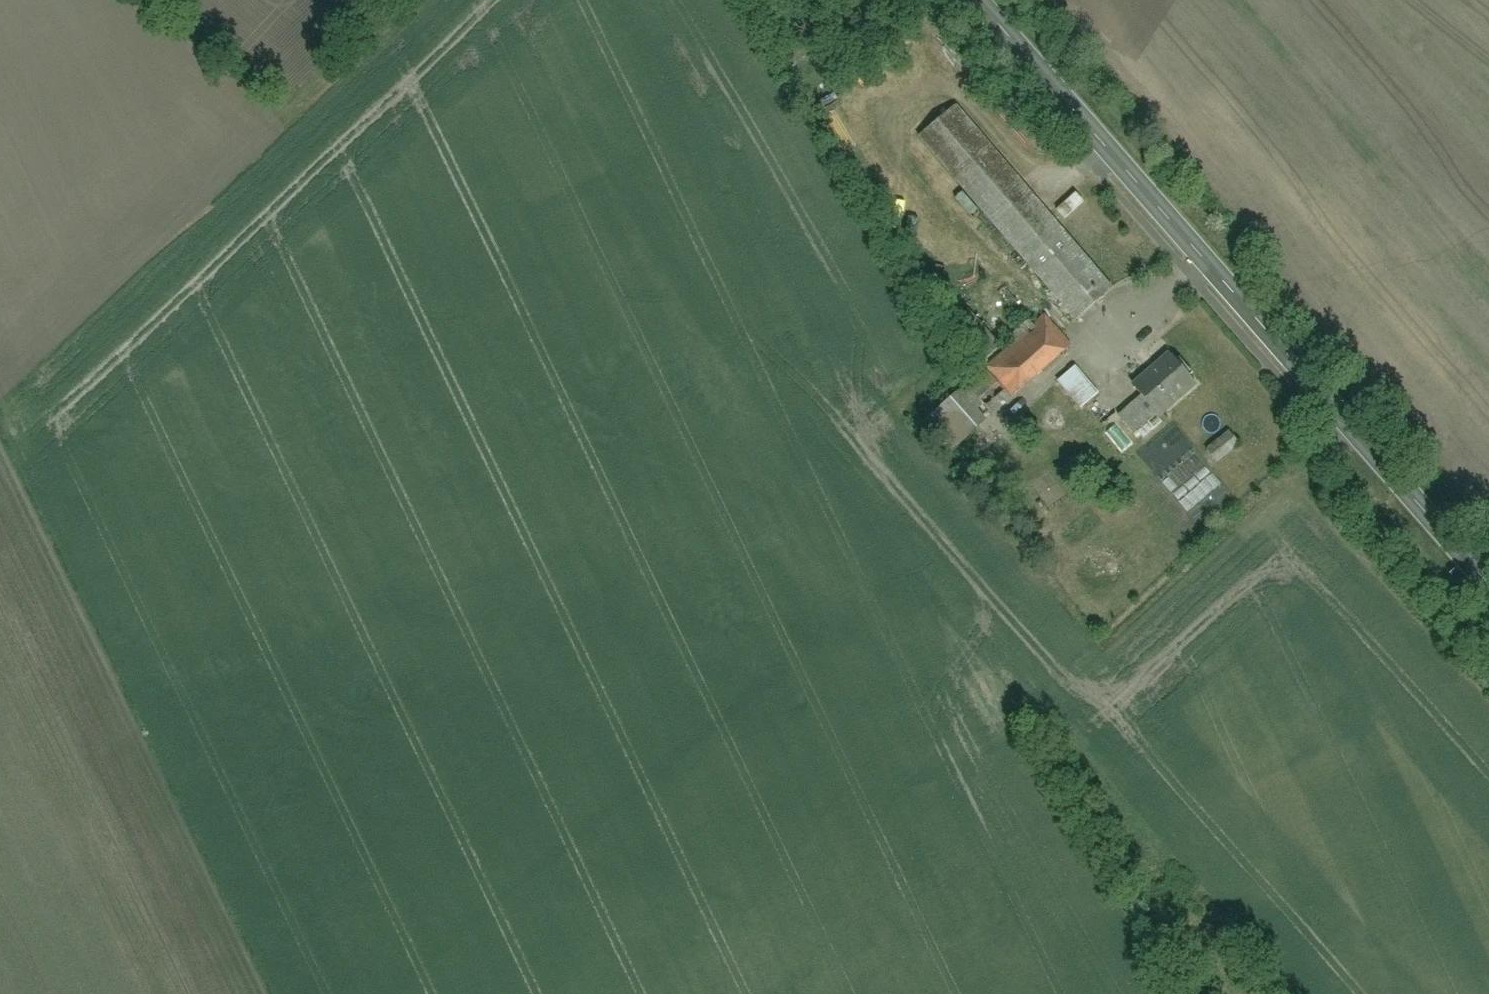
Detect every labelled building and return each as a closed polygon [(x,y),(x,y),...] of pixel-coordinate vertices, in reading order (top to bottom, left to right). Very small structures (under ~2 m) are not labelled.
[(1104,289),(954,112),(918,142),(1068,319),(1104,289)] [(976,245),(980,236),(959,229),(956,238),(976,245)] [(981,306),(953,324),(974,359),(1003,342),(981,306)] [(936,419),(962,448),(1074,350),(1046,319),(1032,332),(1027,326),(1011,341),(1017,348),(936,419)] [(1116,422),(1131,439),(1194,386),(1170,358),(1133,390),(1141,400),(1118,420),(1116,422)] [(1097,396),(1078,371),(1059,386),(1078,411),(1097,396)] [(1230,437),(1209,454),(1220,467),(1241,450),(1230,437)]
